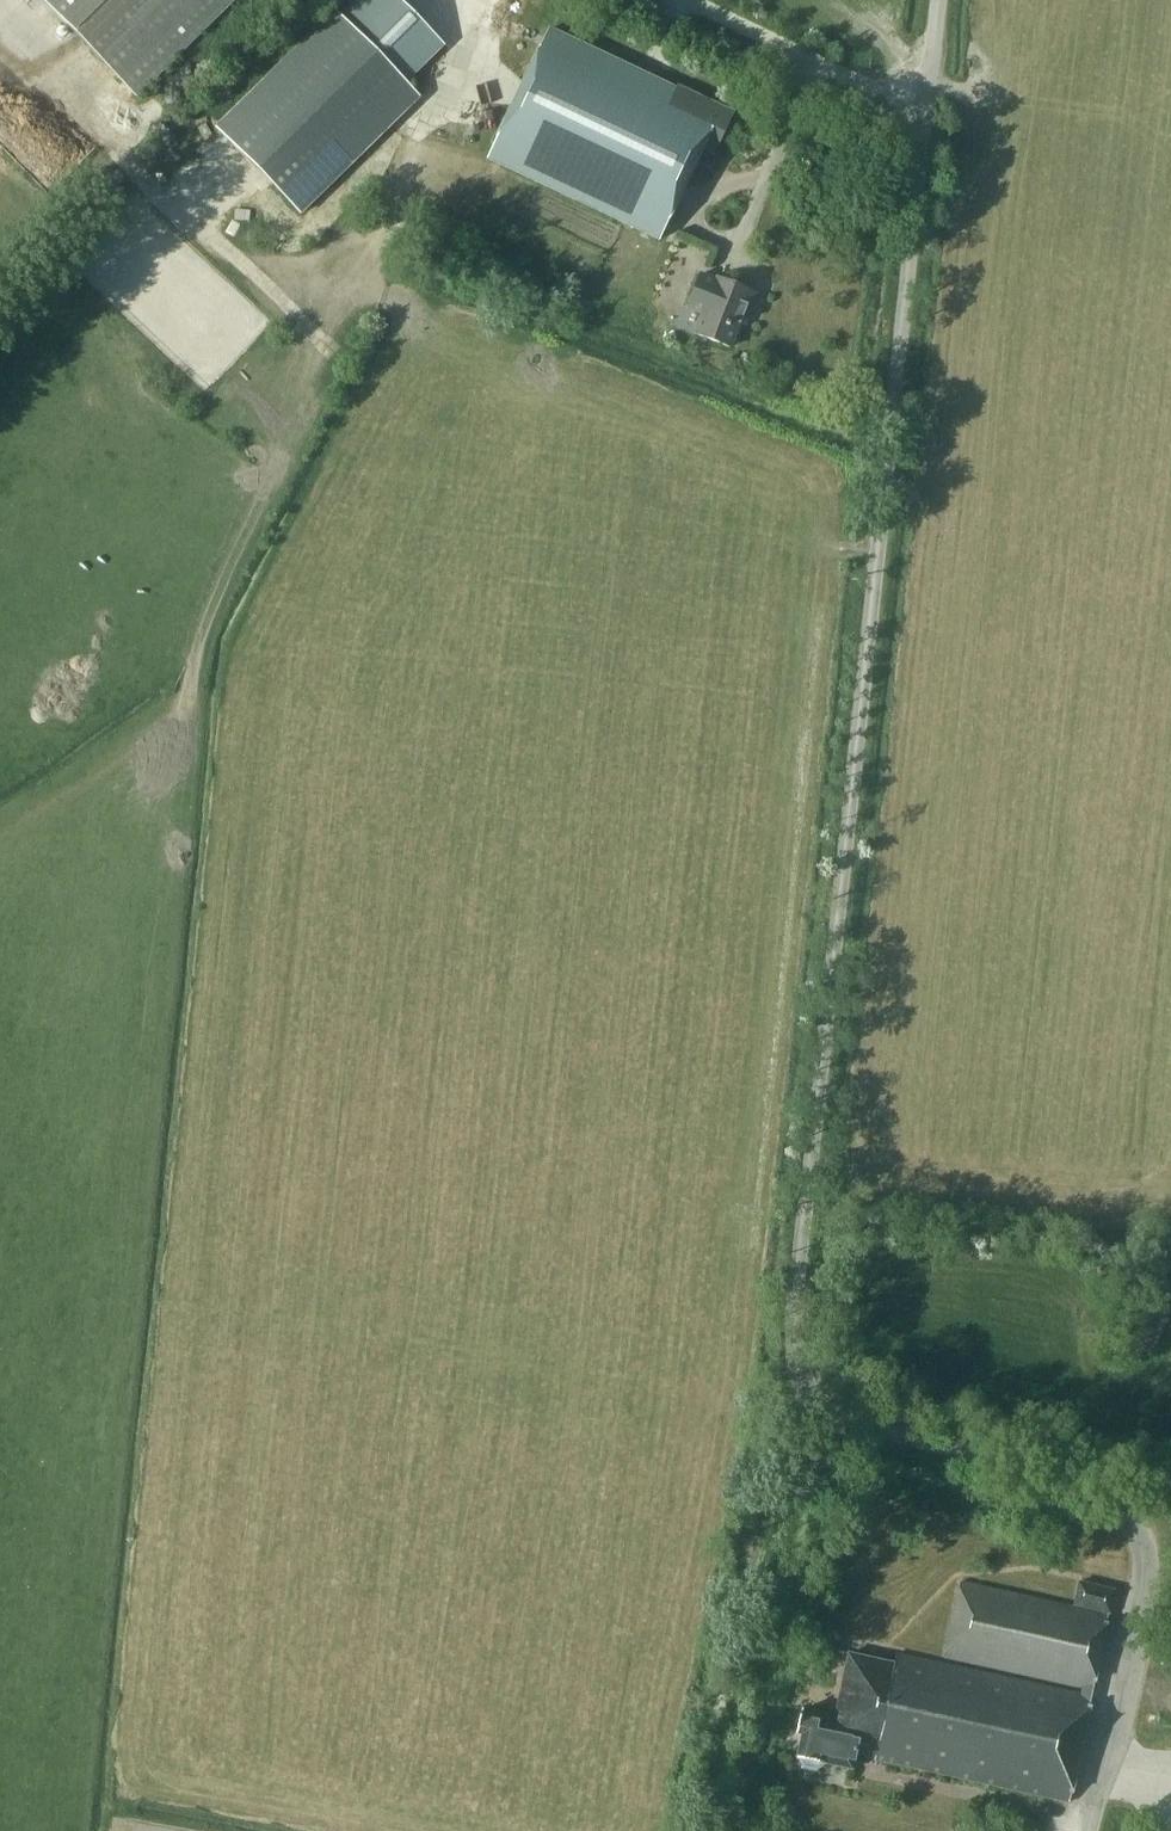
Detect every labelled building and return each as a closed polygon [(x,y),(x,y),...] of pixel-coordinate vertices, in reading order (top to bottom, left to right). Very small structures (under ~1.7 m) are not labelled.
[(137,97),(235,0),(42,0),(137,97)] [(398,0),(374,0),(350,24),(336,9),(215,128),(300,214),(421,96),(407,81),(443,46),(398,0)] [(549,29),(488,158),(659,239),(702,148),(714,153),(733,114),(678,88),(678,90),(549,29)] [(687,307),(702,313),(695,333),(731,347),(740,323),(745,324),(756,294),(700,273),(687,307)] [(816,1772),(825,1765),(855,1771),(858,1758),(1065,1803),(1111,1592),(1081,1585),(1077,1606),(959,1581),(943,1658),(1082,1688),(1081,1692),(897,1653),(895,1662),(846,1651),(831,1724),(826,1723),(828,1717),(800,1711),(796,1728),(802,1730),(796,1758),(802,1769),(816,1772)]
